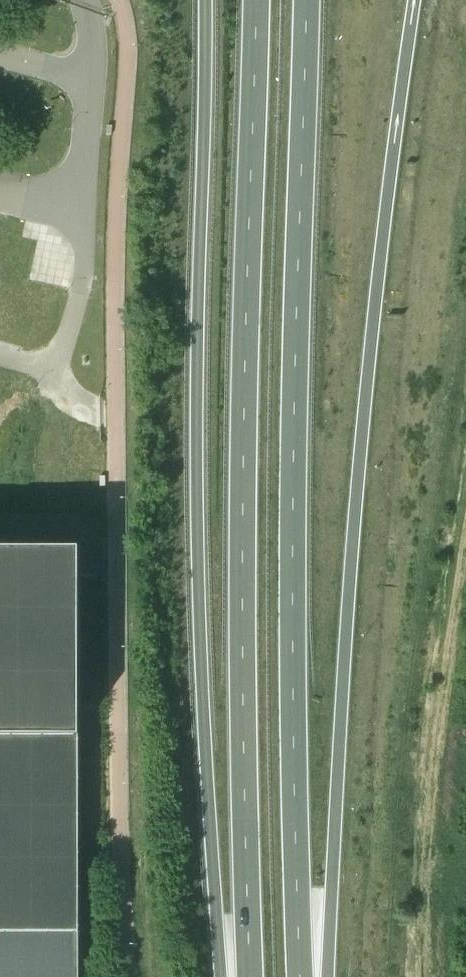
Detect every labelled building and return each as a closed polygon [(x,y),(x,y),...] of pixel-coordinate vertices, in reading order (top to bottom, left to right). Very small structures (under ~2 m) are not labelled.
[(0,554),(0,976),(78,976),(78,736),(78,553),(0,554)]
